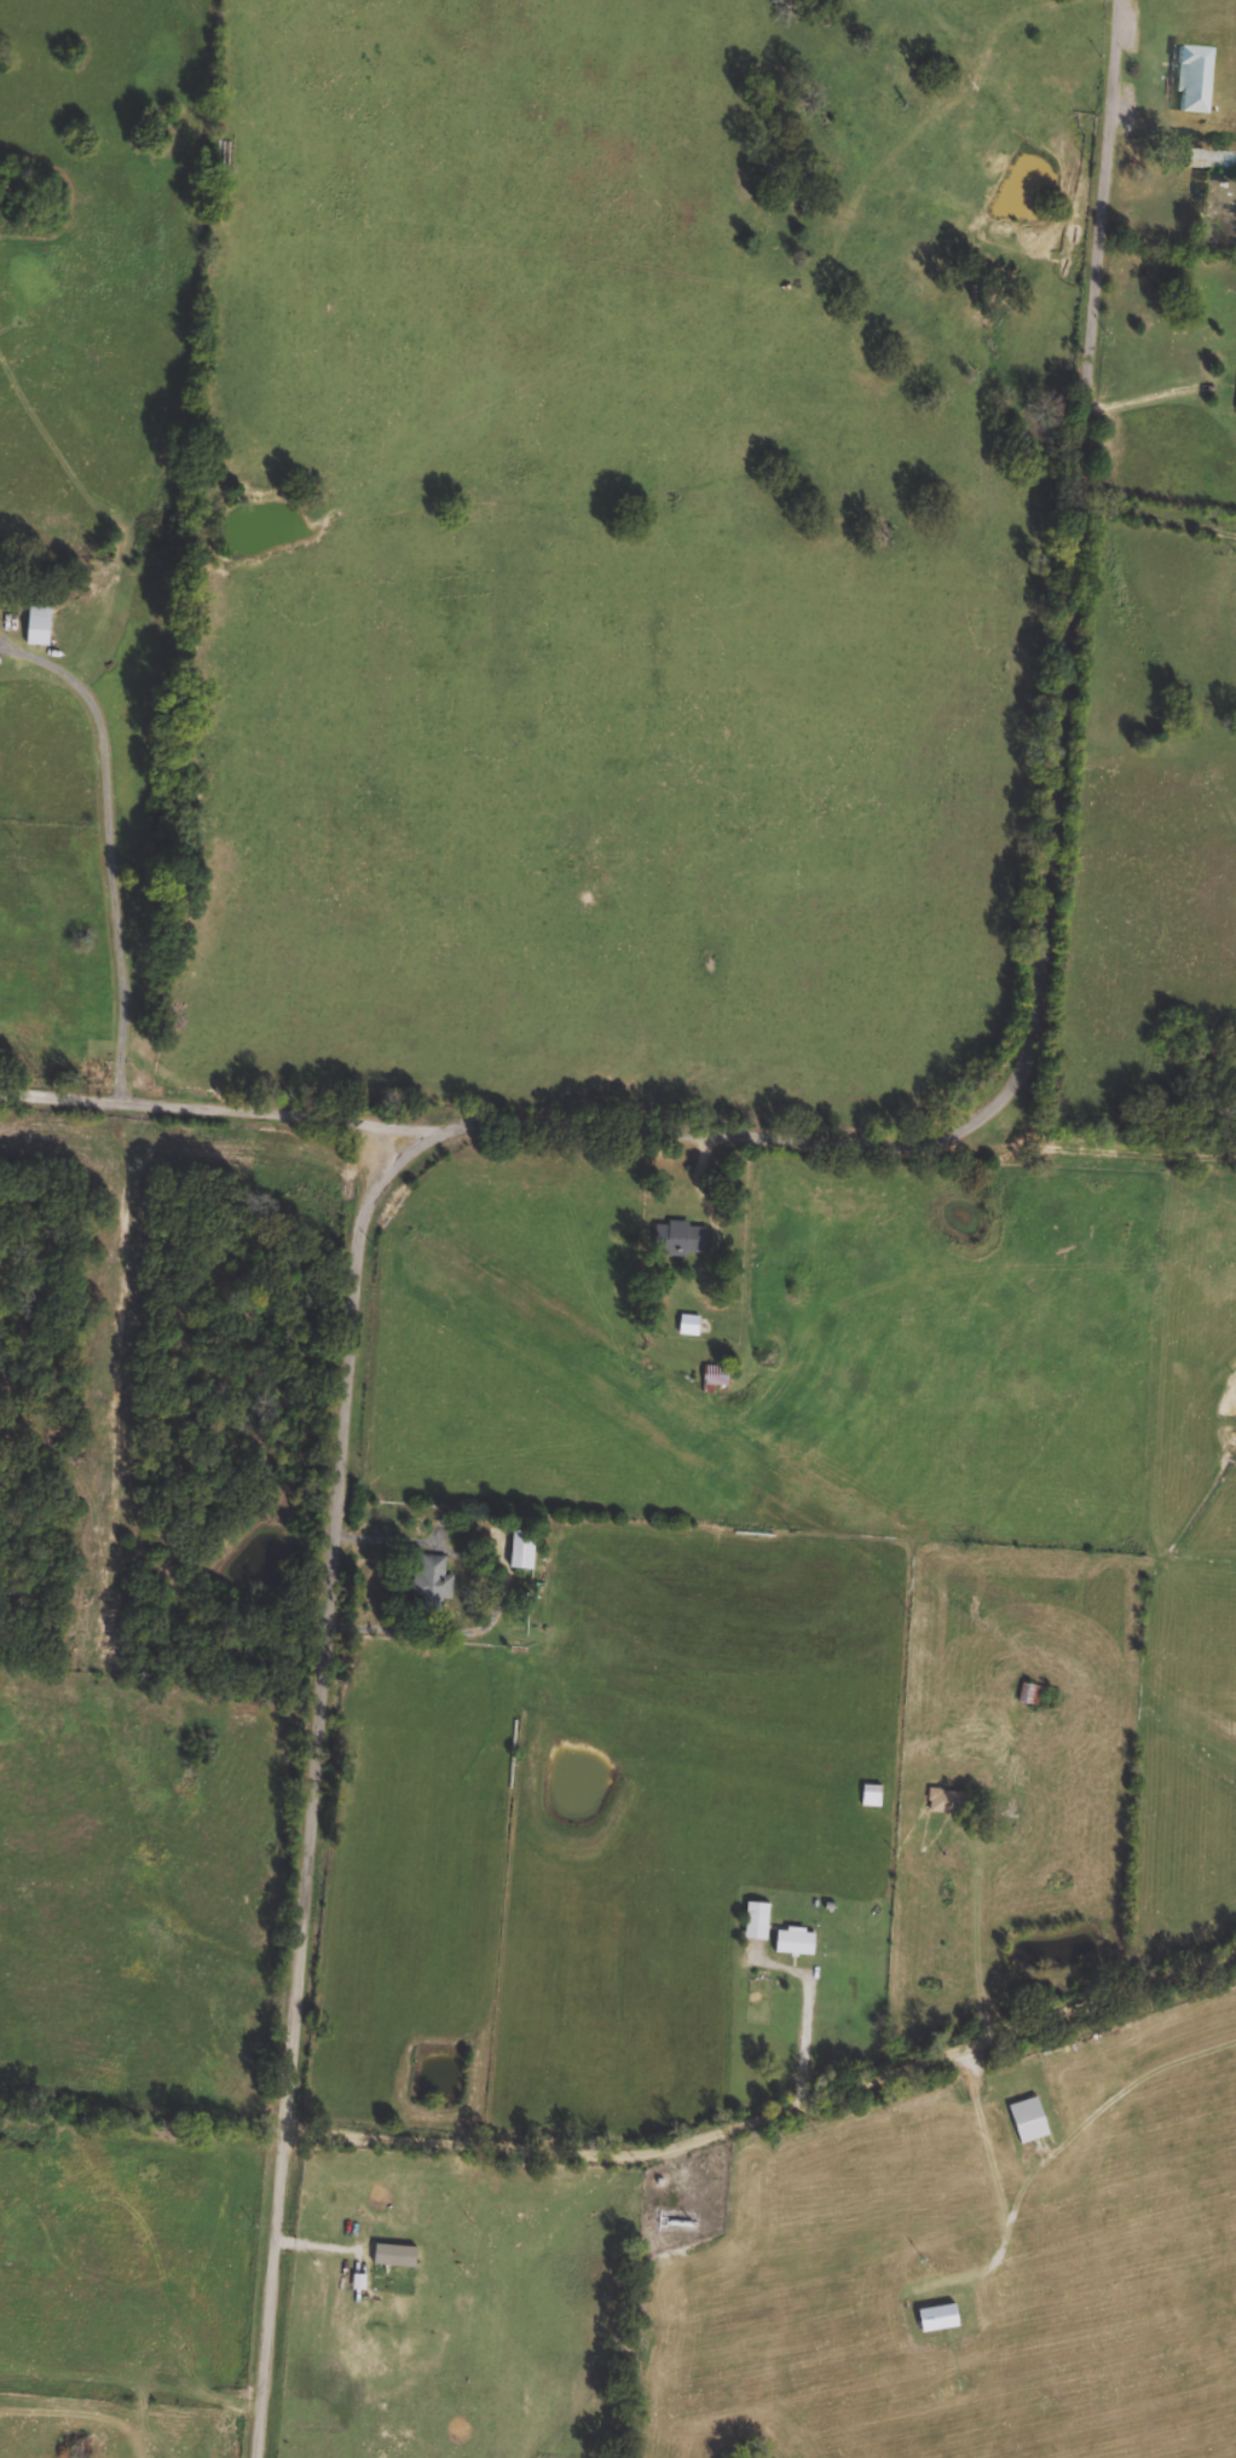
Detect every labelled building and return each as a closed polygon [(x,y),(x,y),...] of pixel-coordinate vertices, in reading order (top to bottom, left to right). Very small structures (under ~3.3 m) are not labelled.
[(1173,93),(1178,93),(1177,112),(1204,113),(1207,47),(1175,46),(1173,93)] [(29,647),(52,647),(53,608),(30,607),(29,647)] [(658,1241),(666,1241),(666,1255),(706,1256),(707,1228),(691,1228),(691,1222),(670,1222),(670,1227),(659,1226),(658,1241)] [(681,1336),(700,1337),(701,1317),(682,1316),(681,1336)] [(534,1572),(539,1535),(516,1532),(511,1569),(534,1572)] [(455,1577),(447,1576),(448,1557),(420,1556),(416,1610),(443,1612),(444,1600),(454,1600),(455,1577)] [(1045,1688),(1023,1685),(1020,1704),(1042,1707),(1045,1688)] [(863,1808),(882,1809),(883,1787),(865,1786),(863,1808)] [(962,1816),(965,1793),(932,1790),(929,1813),(962,1816)] [(771,1905),(748,1904),(747,1941),(770,1942),(771,1905)] [(779,1930),(777,1955),(816,1957),(817,1932),(779,1930)] [(1052,2137),(1040,2098),(1011,2107),(1023,2146),(1052,2137)] [(416,2271),(419,2250),(377,2245),(375,2265),(416,2271)] [(367,2292),(368,2277),(354,2276),(354,2291),(367,2292)] [(923,2333),(960,2330),(958,2307),(921,2310),(923,2333)]
